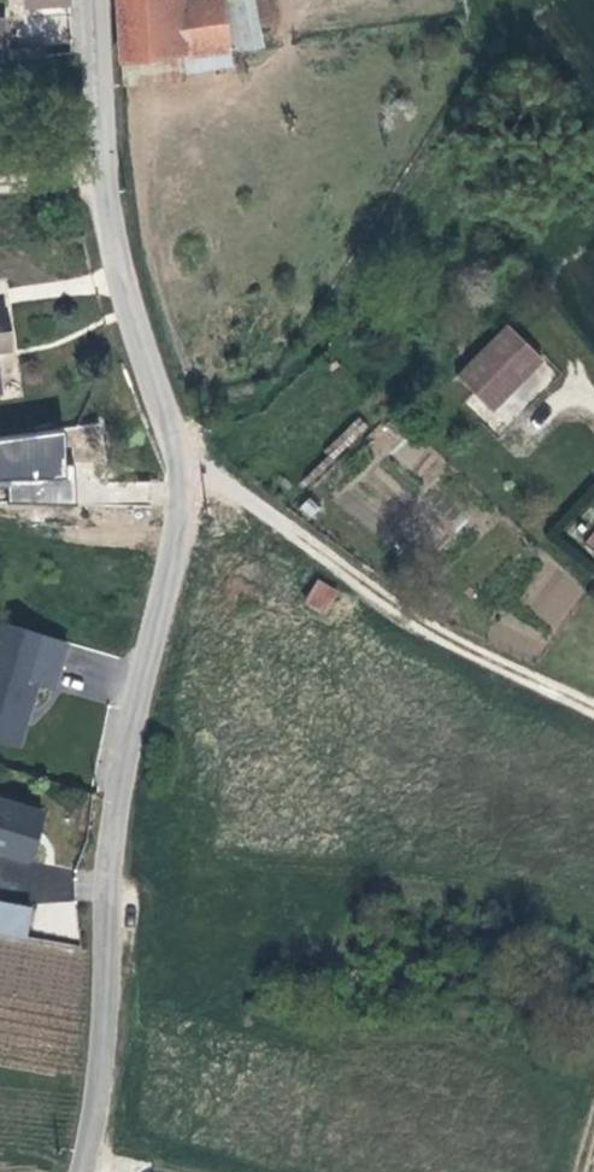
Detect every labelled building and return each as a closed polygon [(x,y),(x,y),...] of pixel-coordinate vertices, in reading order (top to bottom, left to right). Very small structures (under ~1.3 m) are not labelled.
[(28,13),(73,9),(72,0),(27,0),(28,13)] [(186,0),(120,0),(126,72),(231,57),(229,46),(241,43),(233,0),(202,0),(186,3),(186,0)] [(267,52),(258,0),(233,0),(241,43),(229,46),(231,57),(267,52)] [(12,52),(9,25),(0,26),(0,65),(13,64),(12,52)] [(51,60),(49,48),(12,52),(13,64),(51,60)] [(6,286),(0,287),(0,352),(15,351),(14,346),(25,345),(19,306),(8,308),(6,286)] [(507,334),(486,352),(520,387),(538,372),(507,334)] [(15,351),(0,352),(0,391),(20,389),(15,351)] [(482,418),(520,387),(486,352),(451,381),(482,418)] [(8,502),(69,503),(69,436),(0,435),(0,483),(8,483),(8,502)] [(338,592),(318,580),(303,604),(323,616),(338,592)] [(70,650),(71,648),(0,627),(0,632),(70,650)] [(57,693),(70,650),(0,632),(0,677),(57,693)] [(57,693),(0,677),(0,744),(25,749),(30,731),(19,728),(23,714),(34,717),(41,694),(56,697),(57,693)] [(34,717),(23,714),(19,728),(30,731),(34,717)] [(0,816),(0,856),(33,866),(44,828),(0,816)] [(0,856),(0,867),(31,875),(33,866),(0,856)] [(33,938),(38,907),(0,901),(0,932),(33,938)]
